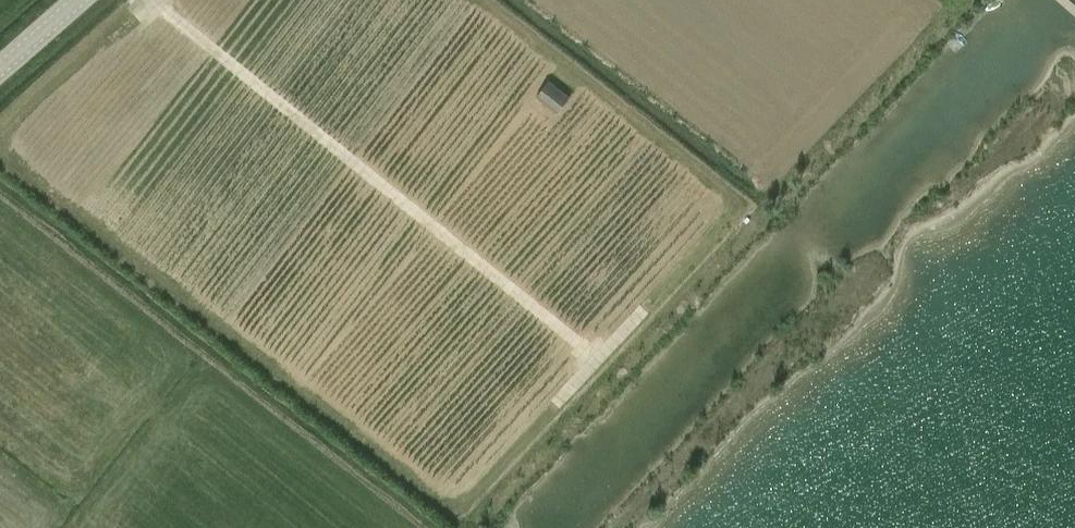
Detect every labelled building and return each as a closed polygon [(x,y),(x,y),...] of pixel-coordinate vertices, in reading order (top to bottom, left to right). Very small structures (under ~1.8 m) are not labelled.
[(549,78),(536,96),(559,113),(572,94),(549,78)]
